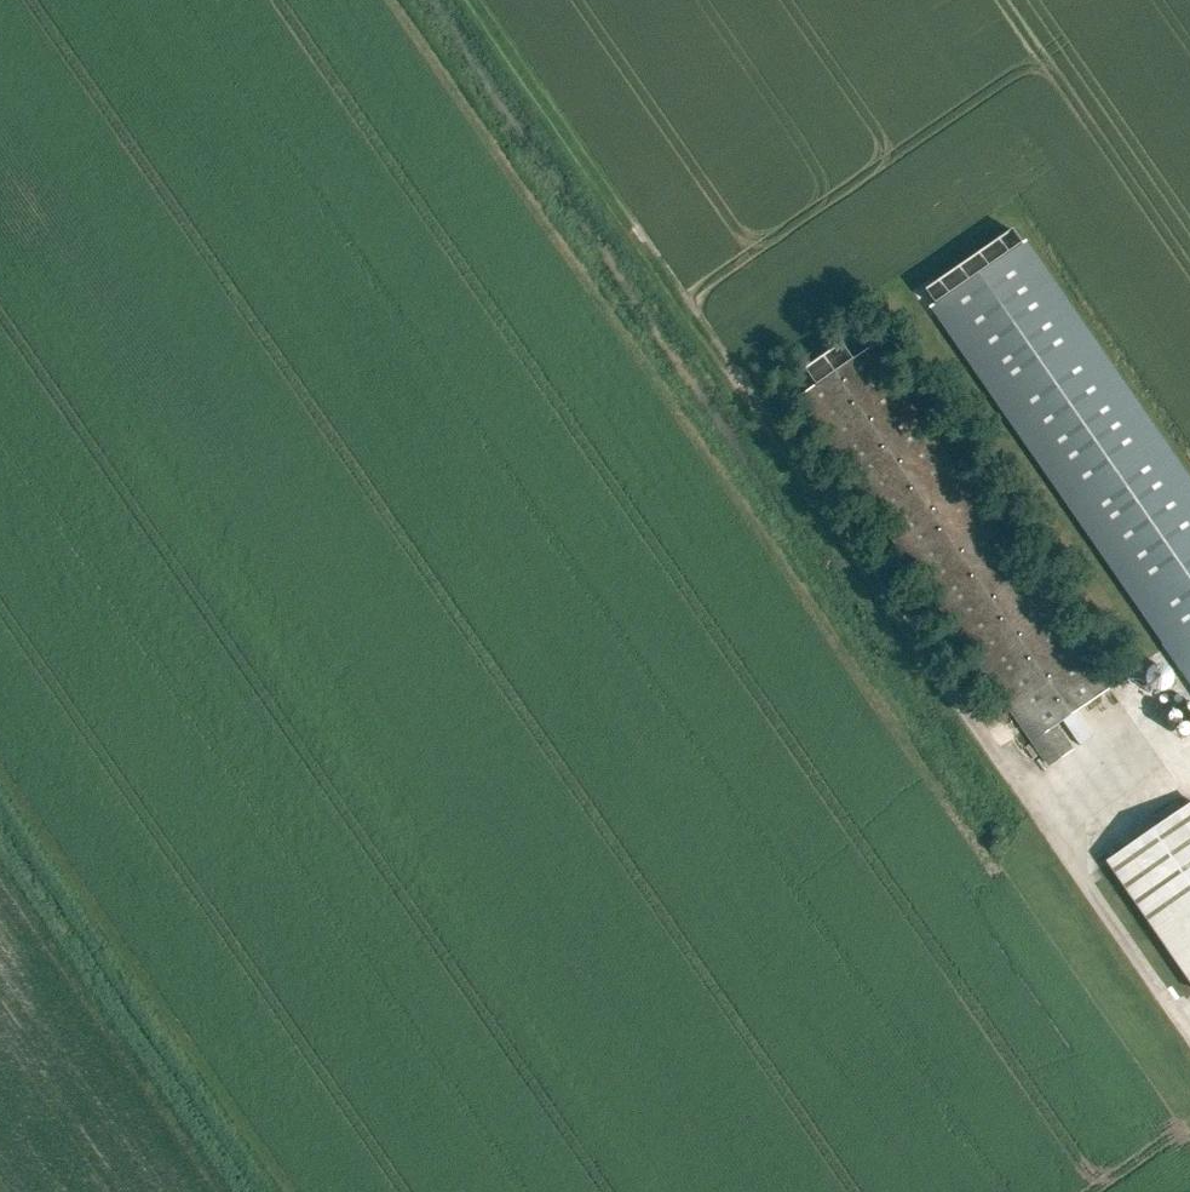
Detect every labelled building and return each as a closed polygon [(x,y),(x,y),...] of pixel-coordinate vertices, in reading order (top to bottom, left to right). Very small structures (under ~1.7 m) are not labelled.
[(916,290),(927,304),(1016,238),(1006,225),(975,248),(965,233),(951,243),(946,236),(942,239),(954,255),(949,258),(953,263),(916,290)] [(1024,243),(931,307),(1189,685),(1189,482),(1024,243)] [(1032,741),(1049,766),(1071,751),(1054,726),(1106,690),(870,348),(795,400),(1031,742),(1032,741)] [(1189,981),(1189,805),(1108,862),(1189,981)]
